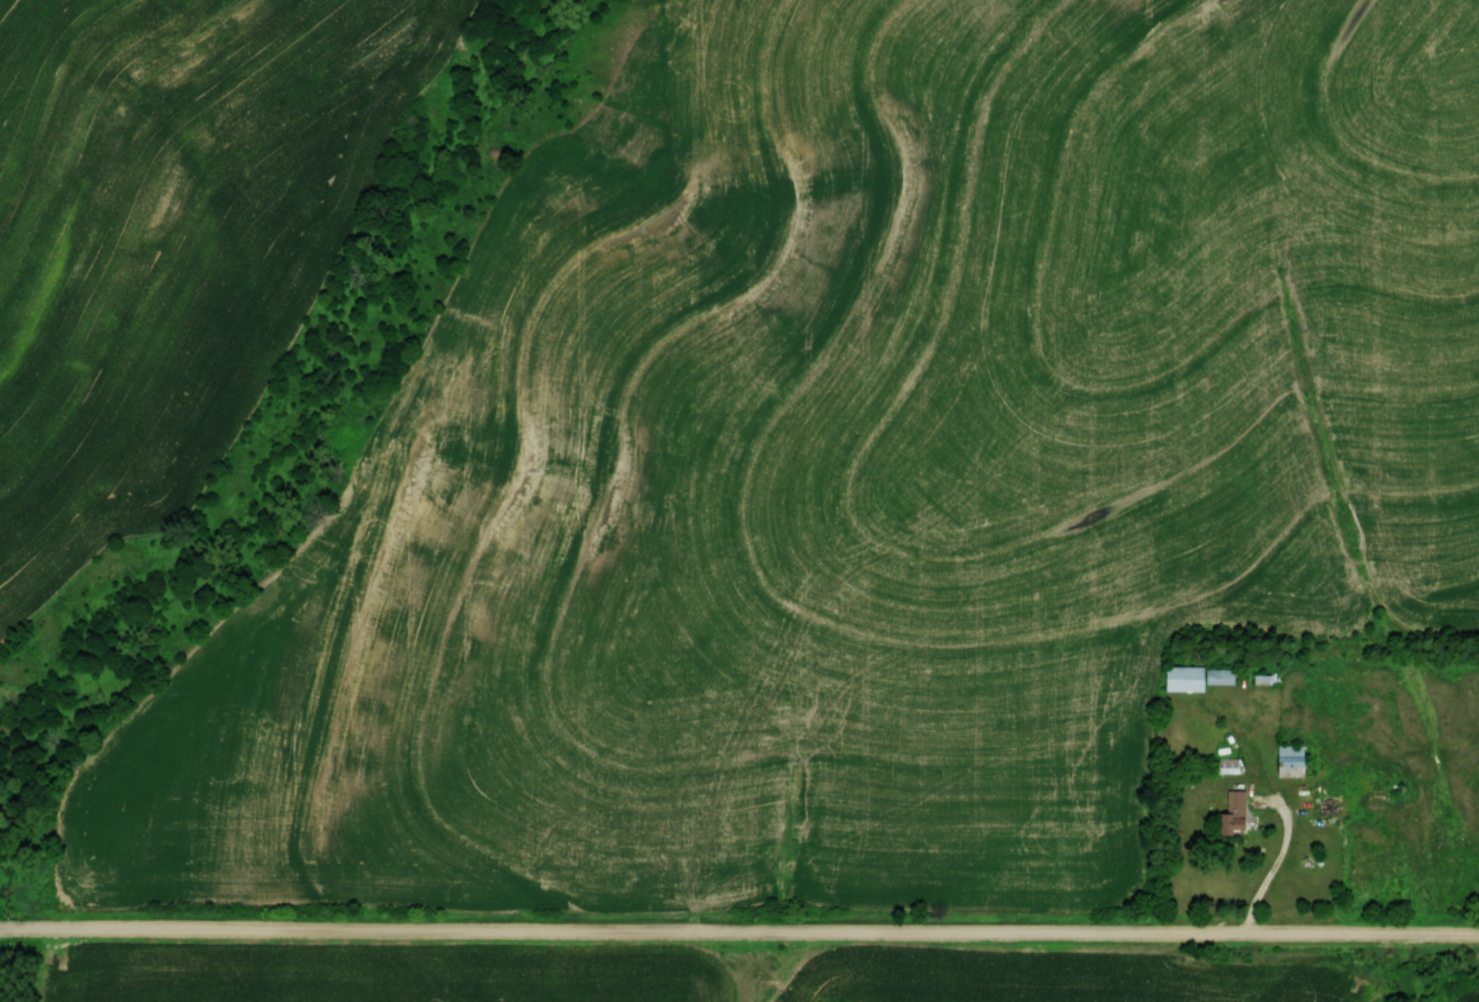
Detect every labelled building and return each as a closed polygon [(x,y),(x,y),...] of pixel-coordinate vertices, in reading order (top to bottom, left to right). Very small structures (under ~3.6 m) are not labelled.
[(1202,690),(1202,664),(1163,664),(1163,690),(1202,690)] [(1205,683),(1232,683),(1232,668),(1205,668),(1205,683)] [(1301,744),(1276,744),(1276,774),(1301,774),(1301,744)] [(1238,757),(1216,757),(1216,772),(1238,772),(1238,757)] [(1243,789),(1226,789),(1226,811),(1218,811),(1218,833),(1243,833),(1243,789)] [(1337,815),(1337,794),(1316,794),(1316,815),(1337,815)]
